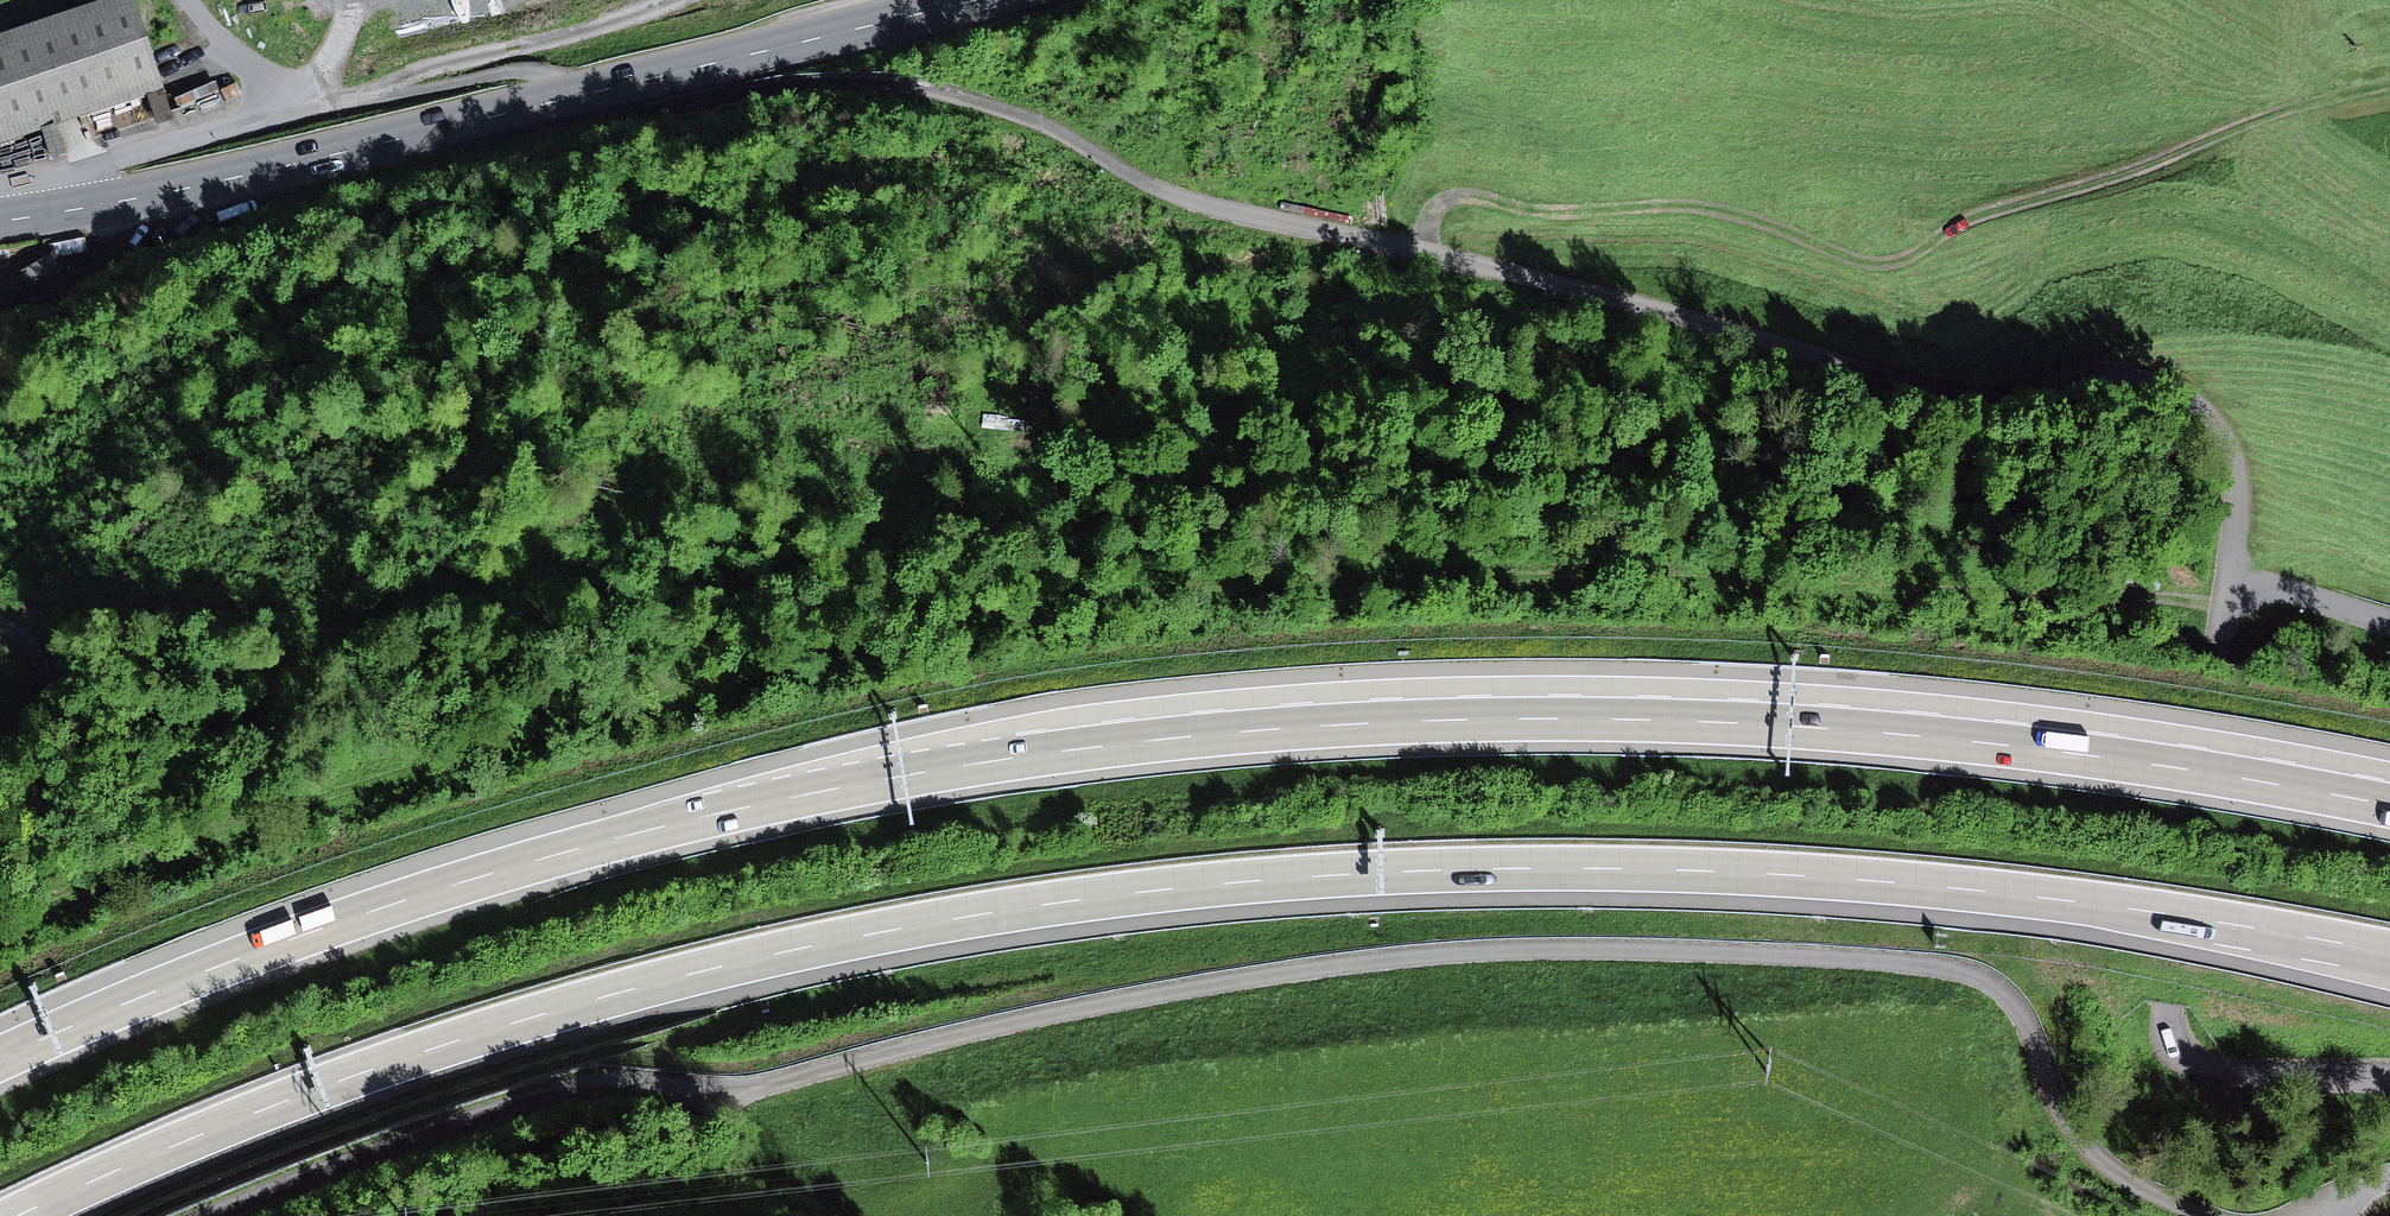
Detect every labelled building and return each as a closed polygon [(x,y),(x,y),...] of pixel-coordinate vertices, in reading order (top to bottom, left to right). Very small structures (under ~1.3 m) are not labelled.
[(165,90),(132,0),(105,0),(0,35),(0,145),(165,90)] [(272,3),(271,0),(225,0),(234,20),(272,3)]
